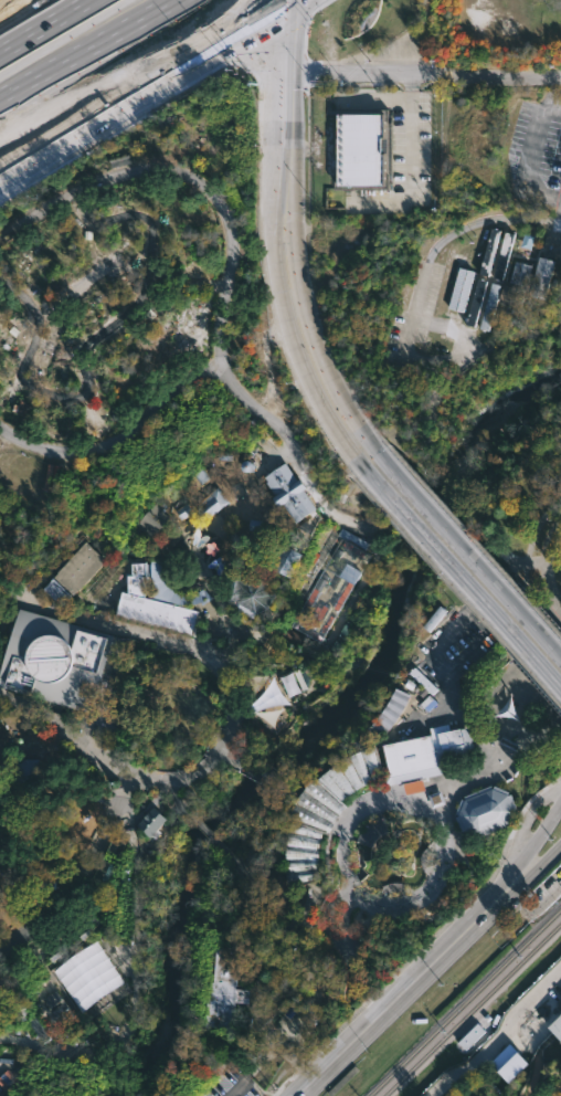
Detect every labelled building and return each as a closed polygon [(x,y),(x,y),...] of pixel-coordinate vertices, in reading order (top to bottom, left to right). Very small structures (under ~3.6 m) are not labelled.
[(335,113),(384,113),(384,186),(335,186),(335,113)] [(555,261),(539,257),(529,296),(545,300),(555,261)] [(510,282),(526,287),(532,266),(515,261),(510,282)] [(463,313),(474,272),(459,268),(447,309),(463,313)] [(465,325),(474,327),(486,282),(477,279),(465,325)] [(498,285),(489,283),(482,330),(491,331),(498,285)] [(523,289),(502,286),(500,304),(520,307),(523,289)] [(292,482),(295,485),(298,483),(306,492),(301,495),(316,514),(297,529),(282,509),(277,512),(271,503),(273,500),(262,486),(264,485),(261,481),(279,466),(292,482)] [(218,508),(207,517),(194,503),(216,486),(227,500),(218,508)] [(173,521),(152,544),(133,524),(154,503),(173,521)] [(103,560),(62,604),(42,584),(83,541),(103,560)] [(290,549),(301,556),(288,576),(268,568),(265,557),(275,554),(275,551),(282,549),(283,551),(290,549)] [(159,563),(159,572),(160,580),(165,587),(170,591),(179,596),(187,596),(195,593),(203,588),(211,598),(201,602),(189,605),(189,609),(199,611),(194,623),(194,636),(113,615),(118,591),(124,592),(124,575),(128,575),(128,563),(149,563),(151,554),(161,558),(159,563)] [(293,628),(322,642),(349,585),(353,587),(359,573),(344,566),(339,576),(323,568),(293,628)] [(239,572),(237,577),(245,572),(265,580),(279,596),(273,609),(260,614),(256,613),(251,619),(233,609),(237,603),(231,602),(231,599),(221,598),(225,579),(230,580),(232,571),(239,572)] [(97,715),(0,686),(0,682),(20,609),(119,636),(118,639),(97,715)] [(284,637),(298,644),(302,636),(288,630),(284,637)] [(287,697),(307,691),(302,670),(282,676),(287,697)] [(381,738),(379,740),(366,729),(377,718),(394,689),(411,696),(398,719),(381,738)] [(447,723),(448,730),(468,726),(474,750),(444,757),(447,772),(384,787),(381,776),(388,774),(381,745),(430,735),(428,727),(447,723)] [(373,782),(357,791),(342,803),(340,804),(345,808),(337,819),(335,821),(327,837),(321,835),(317,856),(320,879),(286,886),(284,868),(284,854),(289,824),(286,822),(294,803),(300,793),(306,786),(311,779),(315,782),(328,770),(345,759),(360,752),(375,748),(383,774),(379,777),(380,781),(373,782)] [(36,779),(36,784),(12,784),(12,759),(36,760),(36,779)] [(490,788),(493,784),(508,791),(506,794),(509,793),(516,809),(512,811),(505,826),(477,837),(459,831),(454,815),(461,798),(463,800),(464,799),(463,795),(490,784),(490,788)] [(432,806),(443,804),(441,793),(431,794),(432,806)] [(170,809),(181,818),(174,824),(170,821),(155,839),(138,825),(155,805),(161,811),(166,804),(170,809)] [(370,847),(354,842),(357,836),(361,830),(368,823),(383,818),(385,834),(378,839),(370,847)] [(57,870),(41,870),(40,889),(56,889),(57,870)] [(239,949),(235,987),(250,988),(248,1002),(234,1001),(232,1028),(204,1024),(208,980),(212,980),(214,948),(239,949)] [(121,983),(103,994),(91,973),(109,962),(121,983)] [(58,1026),(72,1019),(56,991),(43,998),(58,1026)] [(548,1027),(560,1040),(560,1015),(548,1027)] [(458,1042),(465,1050),(484,1032),(477,1024),(458,1042)] [(489,1063),(509,1083),(529,1064),(510,1044),(489,1063)] [(7,1070),(0,1077),(0,1085),(4,1090),(16,1079),(7,1070)]
